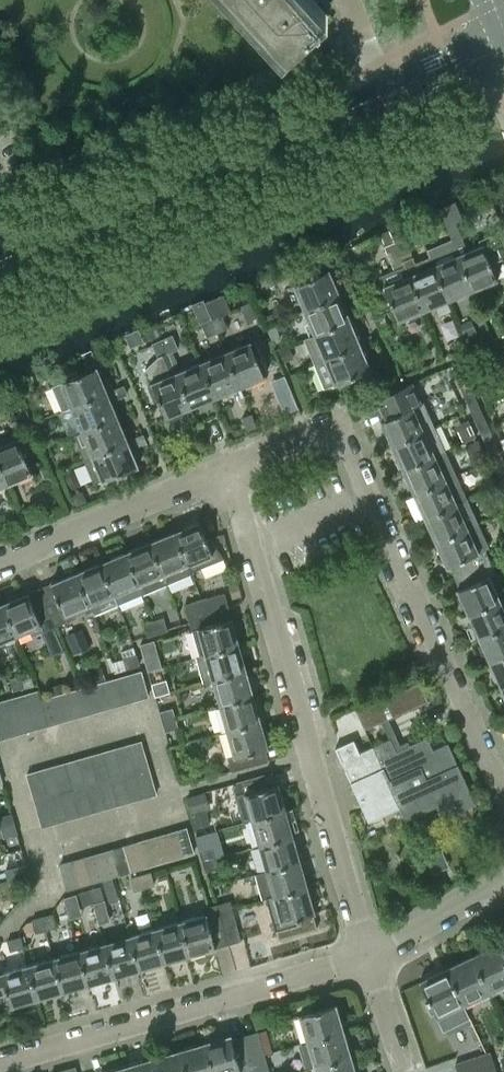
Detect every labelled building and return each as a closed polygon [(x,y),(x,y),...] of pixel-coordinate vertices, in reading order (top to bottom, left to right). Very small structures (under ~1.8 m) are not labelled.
[(315,0),(231,0),(282,56),(328,14),(315,0)] [(452,206),(440,212),(442,216),(451,238),(472,291),(497,280),(491,264),(503,258),(493,233),(478,239),(481,245),(468,250),(462,236),(458,226),(464,223),(461,214),(457,204),(452,206)] [(429,221),(442,216),(440,212),(438,207),(426,213),(429,221)] [(395,242),(401,256),(410,252),(405,238),(395,242)] [(451,238),(426,249),(430,256),(448,301),(472,291),(451,238)] [(391,260),(401,256),(395,242),(385,247),(391,260)] [(410,252),(401,256),(403,261),(424,311),(448,301),(430,256),(416,262),(413,257),(410,252)] [(394,269),(380,276),(385,287),(381,289),(387,304),(391,303),(399,321),(424,311),(403,261),(401,256),(391,260),(394,269)] [(293,285),(303,310),(345,293),(341,285),(337,287),(330,270),(310,278),(309,274),(293,280),(295,284),(293,285)] [(313,335),(350,319),(344,303),(348,301),(345,293),(303,310),(313,335)] [(225,296),(205,304),(212,319),(217,333),(227,328),(221,316),(231,312),(225,296)] [(207,337),(217,333),(212,319),(202,323),(207,337)] [(313,335),(304,339),(314,363),(324,359),(365,342),(362,334),(357,335),(350,319),(313,335)] [(470,320),(460,324),(465,335),(475,332),(470,320)] [(163,339),(168,353),(178,349),(172,335),(163,339)] [(168,353),(163,339),(153,344),(158,357),(146,369),(153,387),(149,388),(154,401),(158,400),(166,418),(191,408),(176,372),(168,353)] [(225,351),(240,388),(265,377),(257,359),(261,357),(255,342),(251,343),(250,341),(225,351)] [(324,359),(314,363),(325,388),(334,384),(336,383),(338,387),(353,381),(351,377),(371,369),(364,352),(368,350),(365,342),(324,359)] [(91,350),(82,353),(83,356),(87,367),(96,363),(92,352),(91,350)] [(240,388),(225,351),(200,362),(215,398),(240,388)] [(191,408),(215,398),(200,362),(176,372),(191,408)] [(62,411),(71,407),(112,390),(109,382),(104,384),(97,367),(78,375),(76,371),(61,377),(63,381),(60,382),(61,383),(52,387),(62,411)] [(466,398),(474,395),(468,382),(460,385),(466,398)] [(407,385),(375,400),(384,419),(380,421),(391,446),(425,431),(435,426),(423,401),(420,402),(411,383),(407,385)] [(112,390),(71,407),(81,432),(118,416),(111,400),(126,394),(122,386),(112,390)] [(474,395),(466,398),(471,410),(479,407),(474,395)] [(479,407),(471,410),(476,422),(484,419),(479,407)] [(251,413),(242,417),(248,432),(257,428),(251,413)] [(118,416),(81,432),(72,435),(82,460),(132,439),(129,431),(125,432),(118,416)] [(476,422),(482,434),(490,431),(484,419),(476,422)] [(425,431),(391,446),(402,470),(436,455),(445,450),(446,450),(435,426),(425,431)] [(487,446),(495,443),(490,431),(482,434),(487,446)] [(143,435),(132,439),(82,460),(92,484),(101,480),(101,481),(104,480),(105,484),(121,478),(119,474),(138,466),(131,449),(146,443),(143,435)] [(7,485),(32,474),(24,456),(28,454),(22,439),(18,440),(17,438),(0,445),(0,467),(7,485)] [(493,458),(501,455),(495,443),(487,446),(493,458)] [(436,455),(402,470),(413,494),(456,475),(445,450),(436,455)] [(503,468),(503,462),(501,455),(493,458),(498,471),(503,468)] [(491,474),(484,477),(488,487),(495,484),(491,474)] [(456,475),(413,494),(424,518),(467,499),(456,475)] [(77,493),(72,495),(76,504),(85,500),(83,496),(77,493)] [(435,542),(478,523),(467,499),(424,518),(435,542)] [(174,531),(191,572),(224,558),(210,538),(207,540),(199,521),(174,531)] [(455,577),(489,561),(484,549),(489,547),(478,523),(435,542),(446,567),(450,565),(455,577)] [(191,572),(174,531),(149,541),(167,584),(191,574),(191,572)] [(167,584),(149,541),(125,552),(142,594),(167,584)] [(142,594),(125,552),(100,562),(118,604),(142,594)] [(468,615),(501,600),(490,576),(495,573),(489,561),(455,577),(460,588),(456,590),(468,615)] [(118,604),(100,562),(76,572),(92,610),(94,614),(118,604)] [(92,610),(76,572),(51,582),(51,583),(40,588),(55,626),(92,610)] [(55,626),(40,588),(28,593),(28,592),(3,603),(17,636),(30,630),(32,635),(55,626)] [(224,594),(195,602),(199,614),(228,606),(224,594)] [(468,615),(478,639),(503,627),(503,598),(501,600),(468,615)] [(185,605),(189,617),(199,614),(195,602),(185,605)] [(3,603),(0,604),(0,643),(17,636),(3,603)] [(189,617),(200,656),(239,644),(232,618),(231,618),(228,606),(199,614),(189,617)] [(163,618),(154,621),(158,633),(167,630),(163,618)] [(148,636),(158,633),(154,621),(144,624),(148,636)] [(478,639),(489,663),(503,656),(503,627),(478,639)] [(67,635),(75,653),(89,647),(81,630),(67,635)] [(203,682),(212,680),(247,670),(239,644),(200,656),(196,657),(203,682)] [(136,655),(124,658),(126,668),(139,665),(136,655)] [(503,686),(503,656),(489,663),(500,687),(503,686)] [(145,661),(148,670),(162,666),(159,657),(145,661)] [(93,683),(105,679),(102,667),(89,672),(93,683)] [(254,695),(247,670),(212,680),(219,705),(254,695)] [(128,675),(135,700),(148,696),(141,671),(128,675)] [(128,675),(116,678),(123,704),(135,700),(128,675)] [(17,677),(10,679),(13,690),(25,687),(23,679),(17,677)] [(123,704),(116,678),(103,682),(110,707),(123,704)] [(420,681),(358,709),(366,728),(429,700),(420,681)] [(103,682),(90,686),(98,711),(110,707),(103,682)] [(47,687),(50,697),(66,692),(64,683),(47,687)] [(152,686),(155,696),(168,693),(165,683),(152,686)] [(98,711),(90,686),(78,689),(85,715),(98,711)] [(78,689),(65,693),(72,718),(85,715),(78,689)] [(37,691),(25,694),(27,704),(40,700),(37,691)] [(72,718),(65,693),(53,697),(60,722),(72,718)] [(27,704),(25,694),(12,698),(15,707),(27,704)] [(219,705),(214,707),(222,732),(226,731),(261,721),(254,695),(219,705)] [(53,697),(40,700),(47,725),(60,722),(53,697)] [(0,702),(0,704),(2,711),(15,707),(12,698),(0,702)] [(35,729),(47,725),(40,700),(27,704),(35,729)] [(35,729),(27,704),(15,707),(22,733),(35,729)] [(22,733),(15,707),(2,711),(9,736),(22,733)] [(162,722),(175,718),(172,708),(159,712),(162,722)] [(2,711),(0,712),(0,739),(9,736),(2,711)] [(178,728),(175,718),(162,722),(165,731),(178,728)] [(268,747),(261,721),(226,731),(233,756),(228,758),(232,770),(268,760),(264,748),(268,747)] [(335,748),(368,821),(400,807),(405,819),(437,805),(442,817),(475,803),(448,742),(433,749),(427,737),(396,751),(390,738),(359,752),(354,740),(335,748)] [(128,745),(136,771),(148,767),(141,741),(128,745)] [(123,775),(136,771),(128,745),(115,748),(123,775)] [(110,778),(123,775),(115,748),(103,752),(110,778)] [(98,782),(110,778),(103,752),(90,756),(98,782)] [(85,786),(98,782),(90,756),(78,759),(85,786)] [(72,789),(85,786),(78,759),(65,763),(72,789)] [(60,793),(72,789),(65,763),(52,767),(60,793)] [(40,770),(47,796),(60,793),(52,767),(40,770)] [(148,767),(136,771),(143,797),(156,794),(148,767)] [(27,774),(34,800),(47,796),(40,770),(27,774)] [(130,801),(143,797),(136,771),(123,775),(130,801)] [(244,822),(251,820),(286,810),(279,784),(275,785),(271,773),(235,783),(239,795),(236,795),(244,822)] [(118,805),(130,801),(123,775),(110,778),(118,805)] [(118,805),(110,778),(98,782),(105,808),(118,805)] [(93,812),(105,808),(98,782),(85,786),(93,812)] [(80,816),(93,812),(85,786),(72,789),(80,816)] [(67,819),(80,816),(72,789),(60,793),(67,819)] [(205,792),(187,797),(191,813),(204,809),(207,801),(205,792)] [(67,819),(60,793),(47,796),(55,823),(67,819)] [(42,826),(55,823),(47,796),(34,800),(42,826)] [(251,820),(259,845),(293,835),(286,810),(251,820)] [(1,827),(14,823),(11,814),(0,817),(0,822),(1,827)] [(17,833),(14,823),(1,827),(4,837),(17,833)] [(174,831),(181,856),(194,853),(186,827),(174,831)] [(181,856),(174,831),(161,835),(168,860),(181,856)] [(168,860),(161,835),(148,838),(156,864),(168,860)] [(259,845),(266,870),(301,861),(293,835),(259,845)] [(156,864),(148,838),(136,842),(143,867),(156,864)] [(426,845),(433,870),(449,865),(442,840),(426,845)] [(143,867),(136,842),(123,846),(130,871),(143,867)] [(111,849),(118,875),(130,871),(123,846),(111,849)] [(200,852),(203,861),(215,858),(213,848),(200,852)] [(98,853),(105,878),(118,875),(111,849),(98,853)] [(85,857),(93,882),(105,878),(98,853),(85,857)] [(73,860),(80,886),(93,882),(85,857),(73,860)] [(218,867),(215,858),(203,861),(206,871),(218,867)] [(80,886),(73,860),(60,864),(67,889),(80,886)] [(262,899),(267,898),(308,886),(301,861),(266,870),(255,873),(262,899)] [(13,868),(5,870),(7,880),(16,878),(29,874),(26,864),(13,868)] [(141,875),(144,887),(154,885),(150,872),(141,875)] [(31,884),(29,874),(16,878),(19,887),(31,884)] [(134,890),(144,887),(141,875),(131,878),(134,890)] [(112,878),(104,880),(110,901),(118,899),(112,878)] [(308,886),(267,898),(276,930),(277,930),(280,938),(302,932),(317,928),(313,914),(314,914),(313,913),(315,912),(308,886)] [(90,889),(93,902),(103,899),(99,887),(90,889)] [(93,902),(90,889),(80,892),(83,905),(93,902)] [(229,901),(217,905),(219,914),(232,911),(229,901)] [(205,913),(180,921),(190,955),(216,948),(215,947),(228,944),(219,914),(217,905),(204,908),(205,913)] [(232,911),(219,914),(228,944),(240,940),(232,911)] [(55,927),(52,914),(42,917),(46,929),(55,927)] [(36,932),(46,929),(42,917),(32,919),(36,932)] [(164,963),(190,955),(180,921),(154,928),(164,963)] [(139,970),(164,963),(154,928),(129,935),(139,970)] [(113,977),(139,970),(129,935),(103,943),(113,977)] [(20,937),(7,940),(11,953),(24,949),(20,937)] [(88,985),(113,977),(103,943),(78,950),(88,985)] [(490,993),(503,986),(503,957),(497,943),(471,955),(490,993)] [(62,992),(88,985),(78,950),(52,957),(62,992)] [(446,967),(464,1005),(490,993),(471,955),(446,967)] [(37,999),(62,992),(52,957),(27,965),(37,999)] [(27,965),(0,972),(0,994),(6,992),(10,1007),(37,999),(27,965)] [(446,967),(420,980),(428,997),(427,997),(429,1002),(426,1003),(431,1015),(436,1013),(438,1018),(444,1030),(470,1017),(464,1005),(446,967)] [(299,1015),(306,1041),(344,1030),(336,1004),(313,1011),(312,1008),(302,1011),(303,1014),(299,1015)] [(351,1055),(344,1030),(306,1041),(314,1066),(351,1055)] [(253,1066),(266,1062),(257,1032),(244,1036),(253,1066)] [(213,1071),(239,1071),(254,1068),(253,1066),(244,1036),(232,1039),(230,1034),(204,1041),(213,1071)] [(186,1071),(213,1071),(204,1041),(179,1049),(186,1071)] [(159,1071),(186,1071),(179,1049),(154,1056),(159,1071)] [(458,1071),(471,1071),(494,1064),(490,1052),(456,1064),(458,1071)] [(351,1055),(314,1066),(315,1071),(356,1071),(351,1055)] [(131,1071),(159,1071),(154,1056),(129,1064),(131,1071)] [(254,1068),(255,1071),(269,1071),(266,1062),(253,1066),(254,1068)] [(129,1064),(103,1071),(131,1071),(129,1064)]
